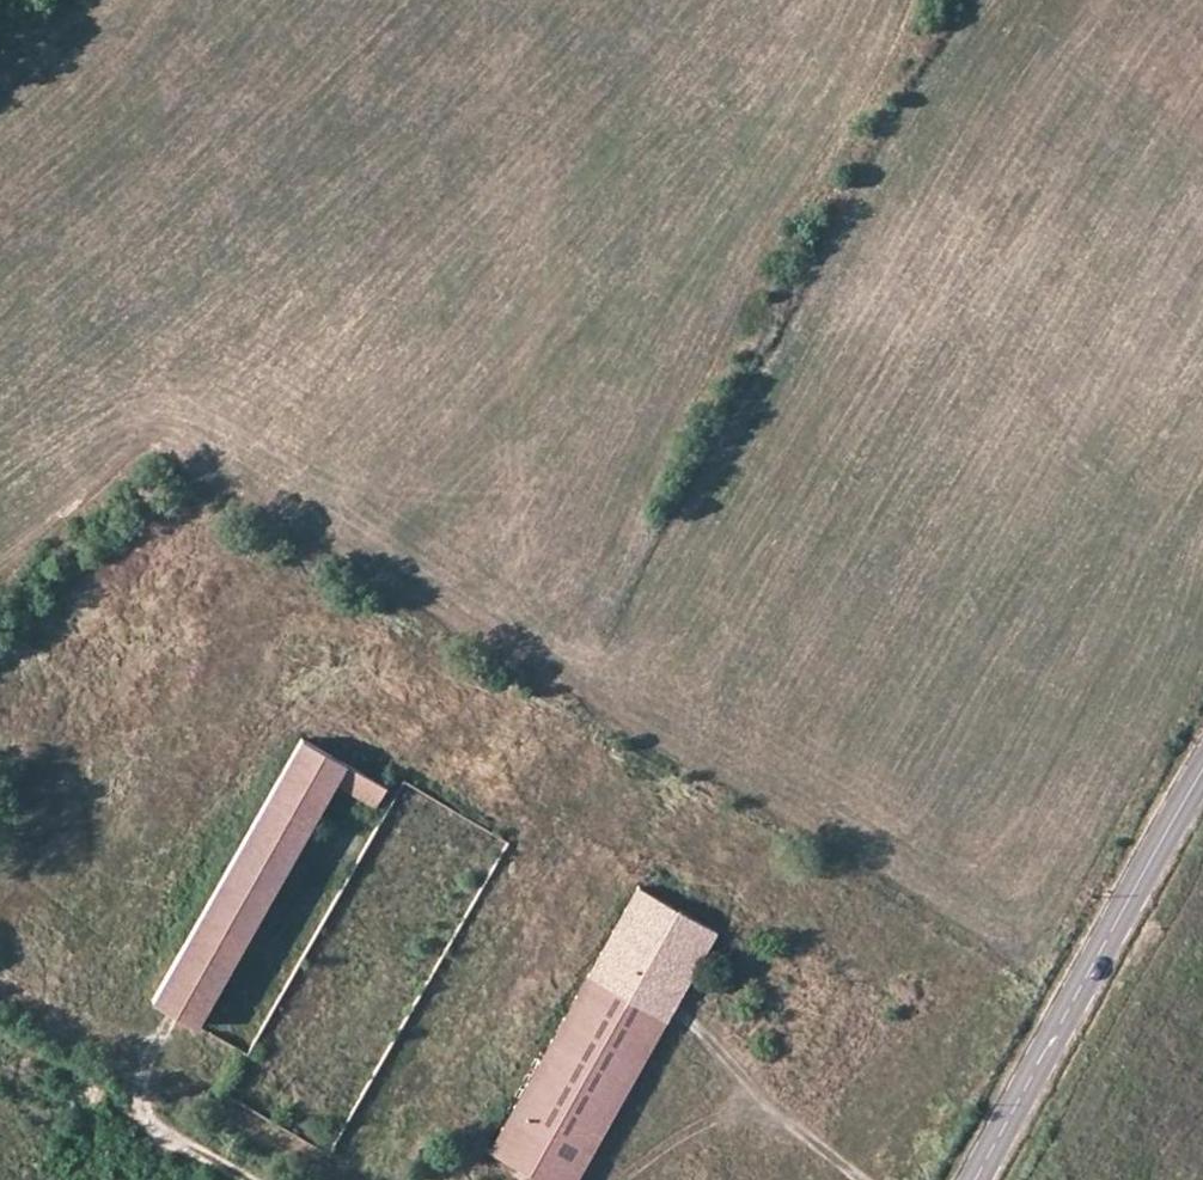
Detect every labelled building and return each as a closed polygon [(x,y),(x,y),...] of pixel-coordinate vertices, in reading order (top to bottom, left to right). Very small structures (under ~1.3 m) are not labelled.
[(385,784),(301,738),(151,1002),(197,1028),(333,784),(372,807),(385,784)] [(483,1150),(492,1154),(645,888),(636,882),(483,1150)] [(492,1154),(537,1179),(561,1179),(693,950),(700,955),(715,929),(645,888),(492,1154)] [(561,1179),(571,1179),(700,955),(693,950),(561,1179)]
